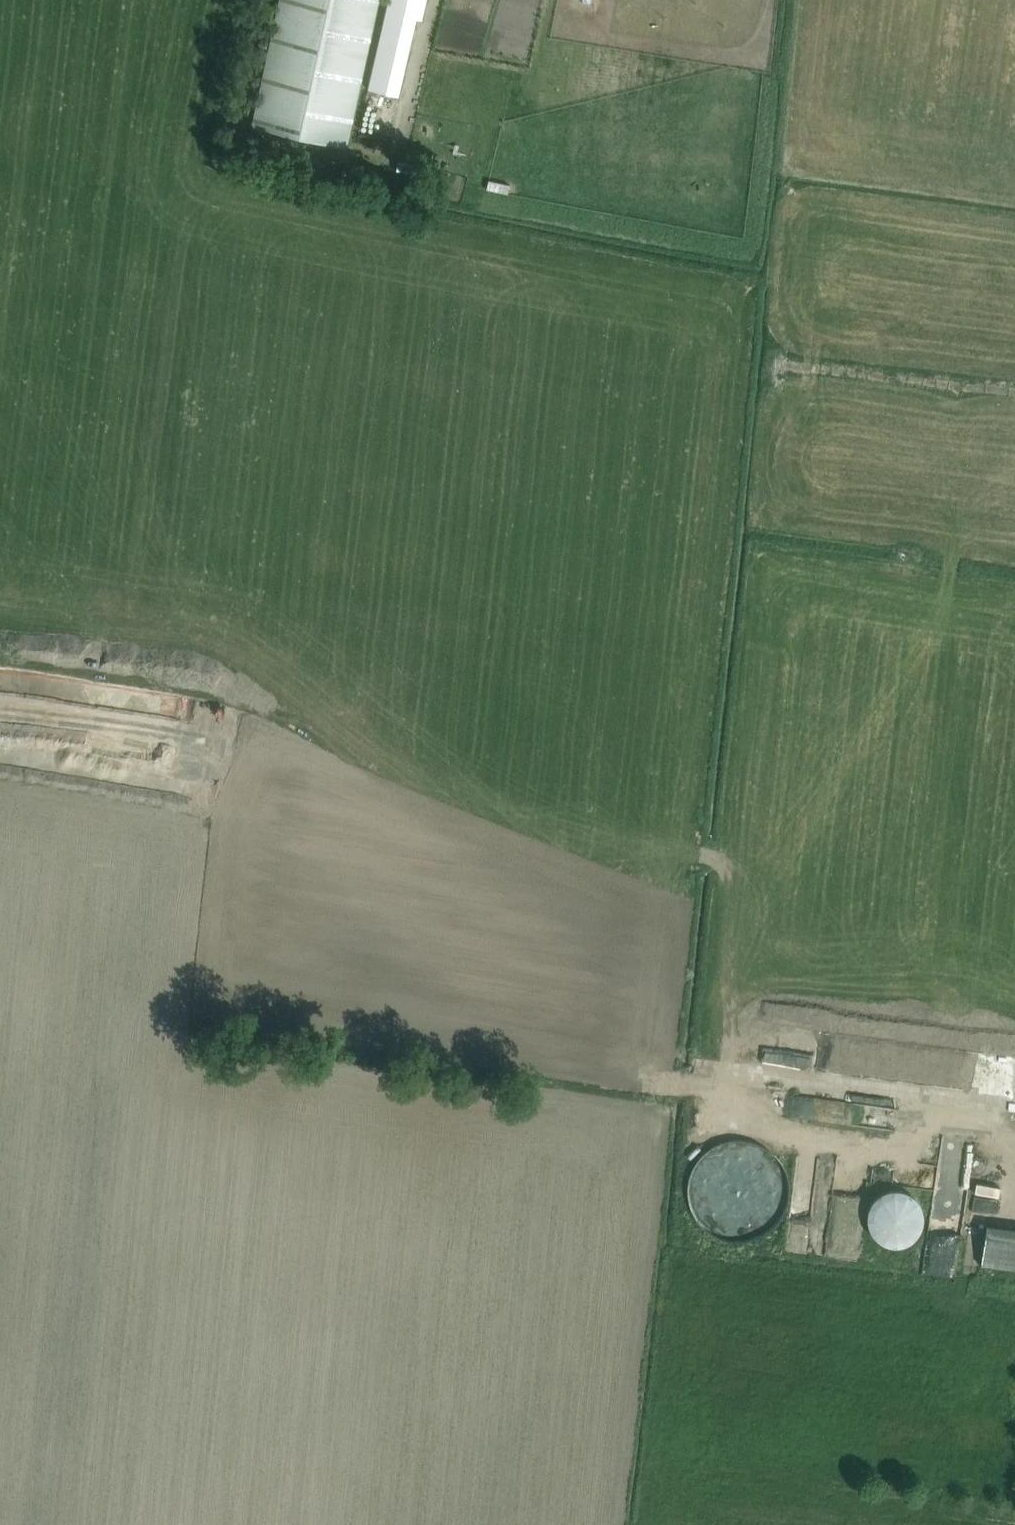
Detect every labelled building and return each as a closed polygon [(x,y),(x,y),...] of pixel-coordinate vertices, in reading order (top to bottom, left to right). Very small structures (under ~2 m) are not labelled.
[(251,127),(347,148),(379,0),(279,0),(251,127)] [(386,10),(416,17),(423,19),(428,0),(388,0),(386,10)] [(399,131),(401,116),(375,112),(373,128),(399,131)] [(974,578),(990,578),(990,566),(974,566),(974,578)] [(900,613),(900,626),(916,626),(916,613),(900,613)] [(942,1224),(940,1267),(968,1267),(969,1224),(942,1224)] [(986,1224),(981,1264),(1014,1269),(1014,1228),(986,1224)]
